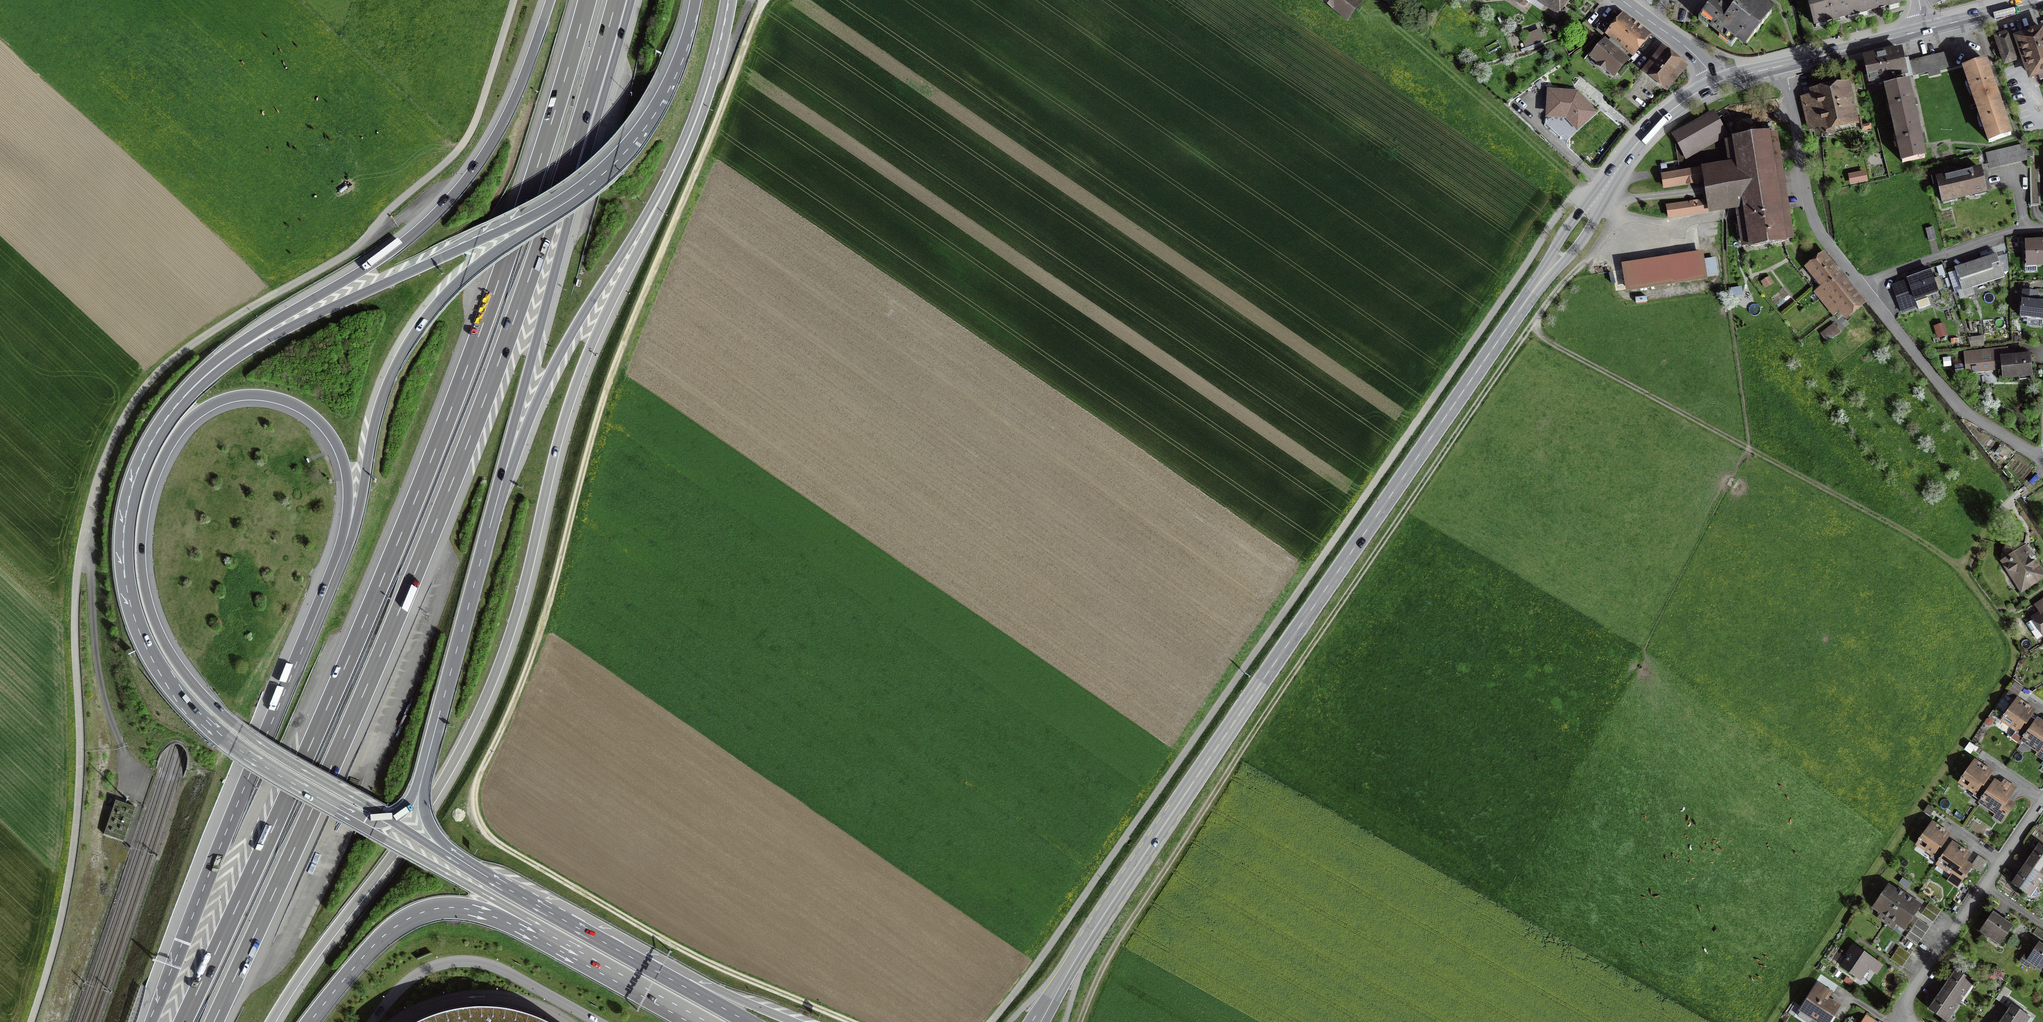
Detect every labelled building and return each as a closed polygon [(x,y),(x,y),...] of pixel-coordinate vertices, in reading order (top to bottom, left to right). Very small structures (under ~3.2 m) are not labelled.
[(1359,0),(1317,0),(1350,24),(1364,4),(1359,0)] [(1559,18),(1572,0),(1532,0),(1559,18)] [(1774,8),(1763,0),(1736,0),(1729,9),(1717,0),(1712,0),(1701,15),(1745,47),(1774,8)] [(1851,0),(1807,0),(1814,26),(1855,16),(1851,0)] [(1855,16),(1901,5),(1900,0),(1851,0),(1855,16)] [(1650,35),(1624,14),(1610,32),(1636,53),(1650,35)] [(2042,30),(2018,39),(2031,77),(2038,74),(2040,80),(2042,80),(2042,30)] [(2009,33),(1996,37),(2005,63),(2018,59),(2009,33)] [(1629,59),(1605,39),(1591,56),(1616,75),(1629,59)] [(1686,64),(1663,47),(1645,70),(1668,87),(1686,64)] [(1900,51),(1866,59),(1867,65),(1863,66),(1865,76),(1869,75),(1871,80),(1882,78),(1883,82),(1906,77),(1900,51)] [(1952,51),(1911,61),(1914,75),(1955,65),(1952,51)] [(2013,132),(1988,58),(1965,66),(1990,140),(2013,132)] [(1910,84),(1883,90),(1899,165),(1926,159),(1910,84)] [(1853,120),(1845,89),(1803,98),(1808,122),(1821,119),(1825,136),(1834,134),(1832,125),(1853,120)] [(1579,91),(1547,90),(1546,119),(1565,120),(1576,132),(1598,113),(1579,91)] [(1728,133),(1716,110),(1674,132),(1686,155),(1728,133)] [(1703,167),(1705,181),(1708,200),(1710,212),(1741,207),(1746,241),(1789,235),(1773,131),(1732,138),(1736,162),(1703,167)] [(2024,145),(1986,153),(1990,168),(2027,159),(2024,145)] [(1981,166),(1937,177),(1943,201),(1987,189),(1981,166)] [(1705,181),(1703,167),(1663,173),(1665,187),(1705,181)] [(1710,212),(1708,200),(1668,206),(1669,218),(1710,212)] [(2024,239),(2025,266),(2042,265),(2042,238),(2024,239)] [(1703,251),(1621,264),(1625,289),(1707,276),(1703,251)] [(1993,252),(1951,266),(1959,289),(2001,276),(1993,252)] [(1860,303),(1822,255),(1808,266),(1822,285),(1816,290),(1840,319),(1860,303)] [(1902,280),(1888,285),(1897,311),(1925,301),(1923,296),(1936,292),(1928,268),(1901,277),(1902,280)] [(2019,289),(2017,316),(2042,318),(2042,300),(2042,299),(2034,299),(2035,290),(2019,289)] [(1834,325),(1822,334),(1828,342),(1840,333),(1834,325)] [(2008,357),(2007,349),(1966,353),(1968,372),(2002,369),(2003,379),(2032,376),(2029,355),(2008,357)] [(1996,560),(2015,591),(2042,575),(2024,543),(2003,539),(1996,560)] [(2030,622),(2040,637),(2041,637),(2042,635),(2042,613),(2030,622)] [(2042,751),(2042,722),(2038,719),(2036,722),(2028,717),(2033,710),(2025,705),(2017,700),(2004,721),(2026,735),(2024,738),(2042,751)] [(1996,781),(1994,783),(1985,777),(1990,771),(1982,765),(1976,761),(1961,782),(1975,792),(1977,790),(1986,796),(1981,802),(2004,817),(2013,803),(2006,798),(2011,791),(2003,786),(1996,781)] [(1954,843),(1951,846),(1942,840),(1948,832),(1943,829),(1933,822),(1918,844),(1933,854),(1934,851),(1943,857),(1938,864),(1952,874),(1948,881),(1956,887),(1971,865),(1964,860),(1967,856),(1969,853),(1954,843)] [(2042,874),(2042,872),(2042,848),(2036,844),(2024,862),(2042,874)] [(2042,874),(2024,862),(2010,883),(2027,895),(2042,874)] [(1911,900),(1897,890),(1889,884),(1874,906),(1906,927),(1920,906),(1911,900)] [(1936,918),(1937,916),(1940,913),(1942,910),(1930,902),(1926,908),(1922,914),(1933,922),(1936,918)] [(2015,926),(1994,912),(1981,931),(2002,945),(2015,926)] [(1922,938),(1926,933),(1928,930),(1929,928),(1918,919),(1914,925),(1905,937),(1917,945),(1922,938)] [(2040,942),(2029,958),(2042,968),(2042,944),(2040,942)] [(1874,956),(1853,944),(1839,966),(1860,979),(1874,956)] [(1904,964),(1907,961),(1908,958),(1911,955),(1899,947),(1895,952),(1890,959),(1902,967),(1904,964)] [(1946,1019),(1973,979),(1957,968),(1949,980),(1937,997),(1929,1008),(1946,1019)] [(1818,985),(1799,1014),(1810,1021),(1814,1017),(1822,1021),(1828,1021),(1838,1006),(1826,999),(1830,993),(1818,985)] [(551,1018),(541,1013),(531,1009),(520,1006),(508,1003),(498,1001),(485,1001),(470,1001),(458,1003),(447,1005),(435,1008),(420,1014),(408,1021),(406,1021),(557,1021),(551,1018)] [(1999,1021),(2023,1021),(2029,1013),(2013,1002),(2005,1013),(1999,1021)] [(1862,1011),(1855,1021),(1878,1021),(1879,1021),(1862,1011)]
